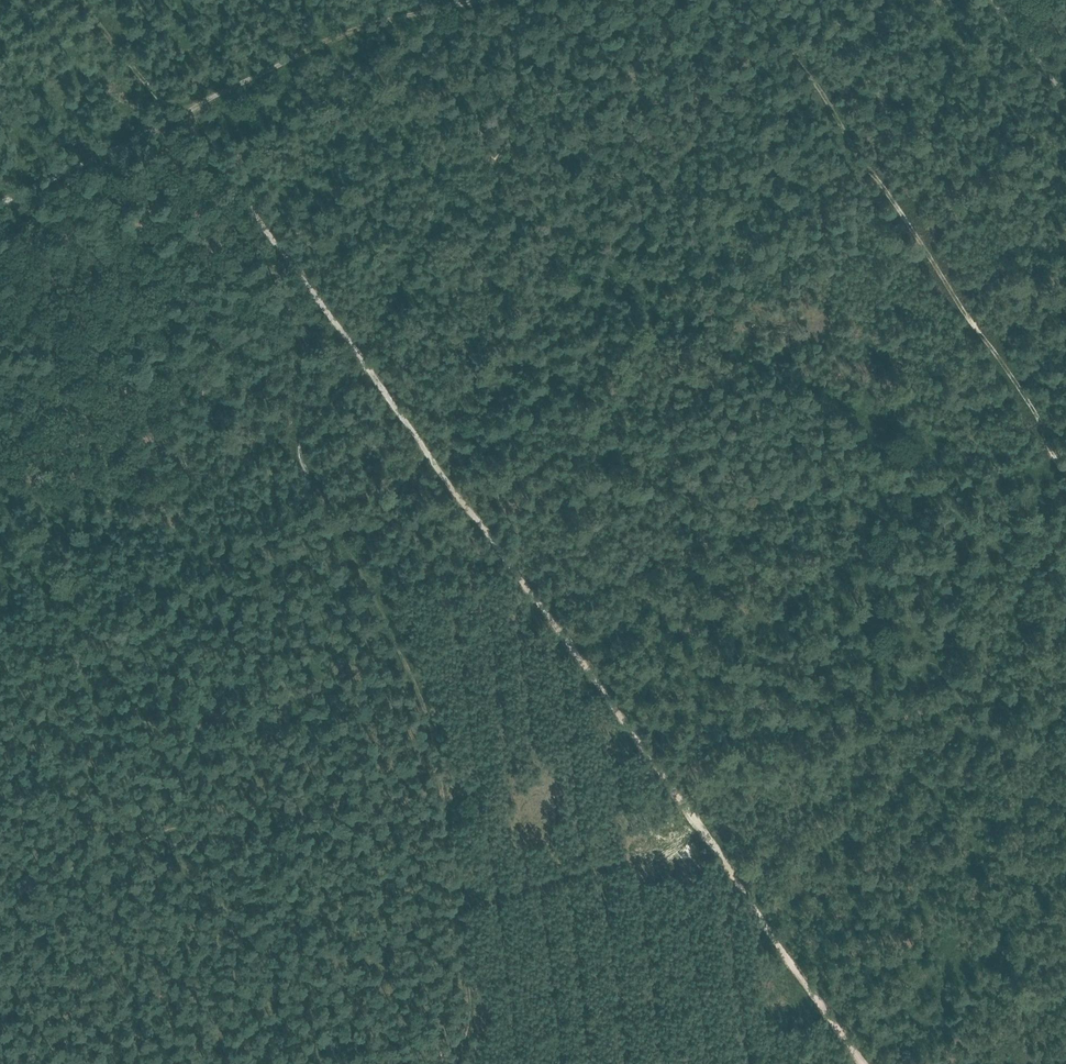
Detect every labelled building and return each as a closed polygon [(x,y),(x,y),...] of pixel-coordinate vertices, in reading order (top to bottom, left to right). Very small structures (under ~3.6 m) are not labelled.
[(672,283),(681,283),(681,270),(672,271),(672,283)]
